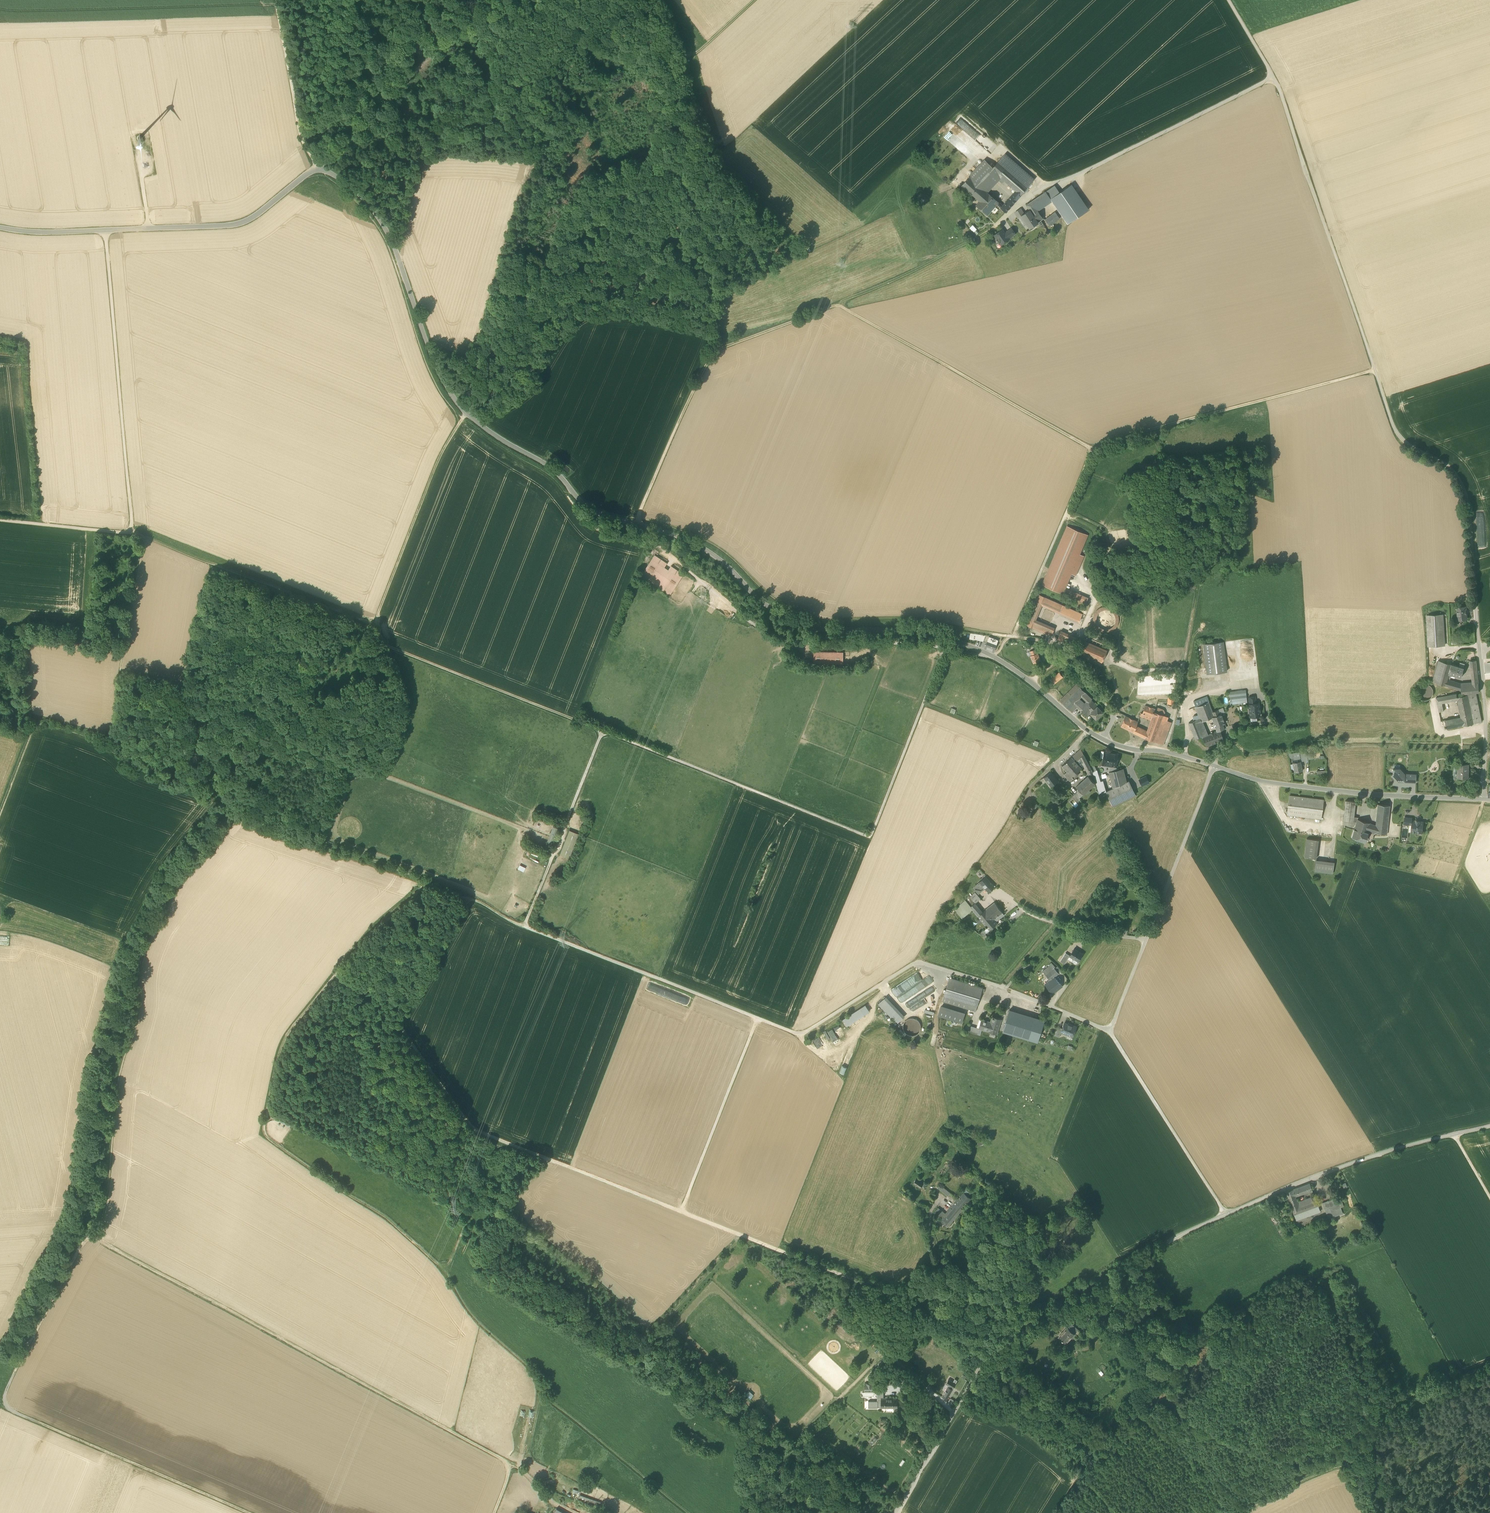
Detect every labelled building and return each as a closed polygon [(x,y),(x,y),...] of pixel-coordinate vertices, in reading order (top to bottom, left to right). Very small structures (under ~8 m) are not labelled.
[(955,127),(958,129),(962,123),(965,125),(966,122),(960,117),(950,130),(952,131),(955,127)] [(970,146),(979,155),(984,149),(977,142),(974,145),(972,143),(970,146)] [(1003,156),(998,161),(1028,187),(1033,181),(1003,156)] [(1119,169),(1130,163),(1127,157),(1116,163),(1119,169)] [(991,179),(993,176),(996,173),(991,169),(992,168),(984,161),(969,177),(982,188),(991,179)] [(1004,181),(1016,191),(1021,195),(1028,187),(998,161),(992,168),(991,169),(996,173),(1001,178),(1004,181)] [(979,201),(986,192),(982,188),(969,177),(962,186),(971,193),(979,201)] [(996,183),(991,179),(982,188),(986,192),(987,192),(996,183)] [(1052,201),(1068,223),(1088,209),(1071,184),(1059,192),(1051,198),(1052,201)] [(1055,185),(1046,191),(1051,198),(1059,192),(1055,185)] [(1052,201),(1051,198),(1046,191),(1031,201),(1038,211),(1052,201)] [(976,205),(987,215),(997,204),(998,202),(987,192),(986,192),(979,201),(980,201),(976,205)] [(1011,197),(1003,206),(1001,208),(1006,212),(1016,201),(1011,197)] [(1043,218),(1038,211),(1031,201),(1026,205),(1029,209),(1038,222),(1043,218)] [(1015,212),(1018,217),(1021,215),(1023,213),(1020,208),(1015,212)] [(1027,224),(1029,228),(1038,222),(1029,209),(1023,213),(1021,215),(1027,224)] [(1045,220),(1050,225),(1060,218),(1056,212),(1045,220)] [(1021,215),(1018,217),(1024,226),(1027,224),(1021,215)] [(994,235),(997,239),(996,239),(996,241),(997,242),(998,243),(999,242),(1001,244),(1009,239),(1009,238),(1005,233),(1002,229),(994,235)] [(1043,583),(1063,592),(1065,587),(1071,573),(1075,575),(1084,556),(1079,554),(1087,535),(1067,527),(1043,583)] [(641,576),(670,596),(684,575),(671,566),(668,571),(664,568),(667,564),(654,555),(641,576)] [(1088,597),(1065,587),(1063,592),(1086,602),(1088,597)] [(1024,624),(1051,635),(1054,629),(1035,621),(1034,619),(1040,604),(1043,603),(1080,619),(1082,613),(1037,594),(1024,624)] [(1093,614),(1092,620),(1096,621),(1098,616),(1101,612),(1104,611),(1107,611),(1111,613),(1113,616),(1114,619),(1114,623),(1119,621),(1119,617),(1116,611),(1111,607),(1106,606),(1102,607),(1097,609),(1093,614)] [(1461,617),(1462,619),(1467,619),(1466,606),(1457,607),(1458,616),(1458,618),(1461,617)] [(1426,616),(1428,646),(1445,645),(1443,615),(1426,616)] [(1096,621),(1092,620),(1092,625),(1094,629),(1099,633),(1105,634),(1109,634),(1113,632),(1117,628),(1119,621),(1114,623),(1112,626),(1109,628),(1106,629),(1103,629),(1100,627),(1098,625),(1096,621)] [(1057,638),(1073,645),(1076,637),(1061,630),(1057,638)] [(998,640),(989,637),(989,636),(985,636),(983,641),(985,641),(987,642),(985,648),(994,651),(998,640)] [(1081,653),(1102,662),(1107,650),(1086,641),(1081,653)] [(1204,644),(1207,674),(1226,671),(1222,642),(1204,644)] [(814,664),(843,665),(843,653),(814,652),(814,664)] [(1040,660),(1037,653),(1033,655),(1031,656),(1033,663),(1040,660)] [(1432,681),(1437,683),(1440,670),(1443,671),(1446,663),(1439,660),(1432,681)] [(1464,668),(1459,666),(1446,663),(1443,671),(1443,672),(1449,673),(1449,674),(1461,677),(1464,668)] [(1443,672),(1443,671),(1440,670),(1437,683),(1446,686),(1447,680),(1448,677),(1449,676),(1449,674),(1449,673),(1443,672)] [(1050,680),(1054,685),(1063,677),(1059,673),(1050,680)] [(1460,684),(1452,682),(1451,687),(1461,690),(1461,684),(1460,684)] [(1462,694),(1468,693),(1476,692),(1479,692),(1478,682),(1472,683),(1461,684),(1461,690),(1462,694)] [(1419,699),(1422,700),(1425,701),(1428,700),(1431,698),(1433,695),(1433,691),(1432,688),(1430,685),(1427,684),(1424,683),(1421,684),(1418,686),(1416,689),(1416,693),(1417,696),(1419,699)] [(1076,684),(1068,693),(1071,696),(1079,687),(1076,684)] [(1065,696),(1074,704),(1082,696),(1089,702),(1091,701),(1092,700),(1079,687),(1071,696),(1068,693),(1065,696)] [(1229,692),(1230,701),(1246,700),(1245,694),(1246,694),(1245,690),(1229,692)] [(1468,693),(1468,695),(1474,723),(1481,722),(1476,692),(1468,693)] [(1246,700),(1230,701),(1230,704),(1247,702),(1246,694),(1245,694),(1246,700)] [(1456,694),(1441,697),(1442,703),(1458,700),(1457,697),(1456,694)] [(1458,700),(1461,717),(1463,725),(1474,723),(1468,695),(1457,697),(1458,700)] [(1072,713),(1078,707),(1074,704),(1065,696),(1060,702),(1072,713)] [(1078,707),(1080,710),(1085,703),(1087,705),(1089,702),(1082,696),(1074,704),(1078,707)] [(1193,701),(1195,707),(1205,703),(1209,702),(1207,696),(1193,701)] [(1089,702),(1087,705),(1093,711),(1097,707),(1091,701),(1089,702)] [(1090,714),(1093,711),(1087,705),(1085,703),(1080,710),(1088,717),(1091,714),(1090,714)] [(1211,718),(1209,713),(1205,703),(1195,707),(1198,714),(1200,718),(1201,722),(1202,721),(1211,718)] [(1249,704),(1250,717),(1256,716),(1260,715),(1259,711),(1260,711),(1259,707),(1258,703),(1256,703),(1249,704)] [(1142,714),(1152,717),(1154,712),(1155,709),(1145,705),(1142,713),(1142,714)] [(1091,714),(1096,719),(1102,713),(1103,712),(1097,707),(1093,711),(1090,714),(1091,714)] [(1151,720),(1150,723),(1160,727),(1164,715),(1165,712),(1163,710),(1158,708),(1155,709),(1154,712),(1152,717),(1151,720)] [(1212,717),(1219,714),(1218,709),(1212,712),(1209,713),(1211,718),(1212,717)] [(1224,724),(1221,714),(1219,714),(1212,717),(1215,727),(1223,724),(1224,724)] [(1168,717),(1164,715),(1160,727),(1154,741),(1163,745),(1171,722),(1167,721),(1168,717)] [(1121,727),(1134,733),(1136,727),(1138,722),(1125,716),(1121,727)] [(1447,729),(1463,725),(1461,717),(1445,720),(1447,729)] [(1194,720),(1189,723),(1195,739),(1202,736),(1197,724),(1195,720),(1194,720)] [(1202,736),(1202,737),(1208,735),(1202,721),(1201,722),(1197,724),(1202,736)] [(1154,741),(1160,727),(1150,723),(1147,732),(1144,738),(1154,741)] [(1134,733),(1141,736),(1143,730),(1136,727),(1134,733)] [(1224,740),(1220,730),(1217,731),(1208,735),(1202,737),(1206,747),(1224,740)] [(1067,772),(1071,777),(1073,776),(1081,768),(1084,766),(1089,774),(1092,773),(1090,767),(1088,764),(1081,749),(1080,749),(1062,766),(1067,772)] [(1112,766),(1116,767),(1118,754),(1104,752),(1103,759),(1102,765),(1112,767),(1112,766)] [(1294,769),(1295,773),(1303,771),(1301,761),(1293,763),(1293,764),(1294,769)] [(1090,767),(1092,773),(1093,773),(1097,771),(1093,762),(1088,764),(1090,767)] [(1458,768),(1458,773),(1458,778),(1467,778),(1467,770),(1468,771),(1469,765),(1458,764),(1458,768)] [(1397,780),(1402,780),(1402,782),(1404,782),(1404,774),(1400,768),(1394,768),(1393,769),(1392,775),(1393,776),(1394,778),(1395,778),(1397,780)] [(1109,773),(1113,789),(1126,782),(1123,769),(1119,770),(1111,772),(1109,773)] [(1099,794),(1106,792),(1103,781),(1100,782),(1097,771),(1093,773),(1094,778),(1099,794)] [(1044,777),(1051,786),(1055,784),(1058,781),(1051,772),(1044,777)] [(1070,781),(1073,778),(1071,777),(1067,772),(1064,775),(1066,777),(1070,781)] [(1074,794),(1078,799),(1079,798),(1095,784),(1091,779),(1088,776),(1076,787),(1079,790),(1074,794)] [(1139,780),(1142,786),(1149,783),(1146,777),(1139,780)] [(1113,789),(1106,792),(1112,806),(1135,795),(1133,791),(1128,781),(1126,782),(1113,789)] [(1287,815),(1321,819),(1324,801),(1290,796),(1287,815)] [(1048,805),(1052,809),(1058,804),(1055,800),(1048,805)] [(1343,821),(1356,822),(1357,819),(1358,817),(1354,817),(1355,802),(1345,801),(1343,821)] [(1376,822),(1377,822),(1388,823),(1390,806),(1378,804),(1376,822)] [(1058,813),(1063,820),(1066,818),(1060,811),(1058,813)] [(1387,834),(1388,823),(1377,822),(1377,826),(1376,825),(1357,819),(1356,822),(1354,828),(1367,833),(1374,834),(1374,833),(1387,834)] [(1411,832),(1423,833),(1424,822),(1420,821),(1416,820),(1416,821),(1412,820),(1411,825),(1411,831),(1411,832)] [(545,846),(550,848),(558,829),(553,827),(549,837),(545,846)] [(1355,839),(1365,842),(1367,833),(1354,828),(1352,837),(1355,838),(1355,839)] [(539,833),(539,835),(540,835),(539,837),(543,839),(543,840),(546,841),(548,836),(539,833)] [(1304,857),(1316,859),(1318,840),(1307,839),(1304,857)] [(1314,871),(1333,874),(1334,862),(1315,860),(1314,871)] [(985,878),(980,883),(985,888),(985,889),(988,892),(994,887),(985,878)] [(983,891),(985,889),(985,888),(982,890),(977,885),(980,883),(979,882),(977,884),(973,888),(978,895),(983,891)] [(969,898),(974,904),(975,904),(980,899),(975,893),(969,898)] [(954,910),(962,919),(972,910),(970,907),(964,901),(954,910)] [(987,927),(990,930),(997,924),(996,922),(997,921),(1004,915),(994,903),(982,913),(978,916),(980,919),(983,922),(987,927)] [(978,909),(975,904),(974,904),(970,907),(972,910),(974,912),(978,909)] [(1070,956),(1073,958),(1071,961),(1076,964),(1077,961),(1078,961),(1082,954),(1077,951),(1074,949),(1070,955),(1069,956),(1070,956)] [(1060,961),(1064,964),(1068,959),(1070,956),(1069,956),(1070,955),(1065,953),(1060,961)] [(1042,971),(1045,975),(1053,969),(1052,968),(1050,965),(1049,965),(1042,971)] [(1053,967),(1052,968),(1053,969),(1045,975),(1048,978),(1050,980),(1054,977),(1059,974),(1054,968),(1055,968),(1053,967)] [(904,982),(904,986),(906,986),(906,984),(909,984),(911,983),(913,983),(914,984),(917,982),(917,984),(912,988),(912,994),(909,996),(909,998),(904,1002),(904,1004),(906,1007),(910,1007),(922,999),(921,982),(918,983),(922,980),(922,972),(919,972),(904,982)] [(1044,984),(1053,995),(1062,987),(1054,977),(1050,980),(1046,983),(1044,984)] [(949,979),(943,998),(972,1007),(971,1011),(976,1013),(981,993),(983,989),(949,979)] [(920,993),(924,998),(937,989),(932,983),(920,993)] [(878,1005),(897,1025),(904,1018),(885,998),(878,1005)] [(942,1002),(971,1011),(972,1007),(943,998),(942,1002)] [(866,1006),(843,1020),(848,1027),(870,1012),(866,1006)] [(940,1008),(938,1017),(962,1024),(964,1015),(940,1008)] [(1009,1011),(1003,1032),(1037,1043),(1044,1021),(1009,1011)] [(990,1034),(997,1036),(1001,1020),(992,1017),(990,1023),(981,1020),(979,1029),(979,1030),(982,1031),(991,1033),(990,1034)] [(879,1018),(873,1026),(878,1029),(883,1022),(879,1018)] [(915,1020),(912,1019),(908,1020),(905,1021),(903,1024),(903,1028),(903,1031),(905,1034),(908,1036),(911,1037),(915,1037),(918,1035),(920,1032),(921,1029),(920,1025),(918,1022),(915,1020)] [(1068,1035),(1072,1037),(1073,1036),(1074,1035),(1075,1033),(1074,1032),(1076,1027),(1071,1025),(1071,1026),(1065,1023),(1062,1029),(1061,1032),(1068,1035)] [(969,1033),(977,1035),(979,1030),(979,1029),(977,1029),(971,1027),(969,1033)] [(277,1118),(290,1126),(293,1122),(279,1114),(277,1118)] [(1310,1184),(1293,1190),(1295,1197),(1312,1191),(1310,1184)] [(937,1189),(948,1198),(950,1195),(940,1186),(937,1189)] [(1297,1202),(1295,1197),(1293,1190),(1286,1193),(1290,1204),(1297,1202)] [(941,1222),(948,1228),(949,1227),(968,1204),(971,1201),(968,1199),(970,1195),(966,1192),(958,1201),(945,1217),(941,1222)] [(1315,1197),(1300,1203),(1301,1206),(1316,1200),(1315,1197)] [(1322,1204),(1327,1215),(1331,1214),(1341,1210),(1341,1209),(1339,1203),(1337,1199),(1322,1204)] [(1316,1200),(1301,1206),(1303,1212),(1318,1207),(1316,1200)] [(1294,1216),(1303,1212),(1301,1206),(1300,1203),(1297,1202),(1290,1204),(1294,1216)] [(1320,1213),(1318,1207),(1303,1212),(1294,1216),(1296,1221),(1307,1217),(1308,1217),(1320,1213)] [(945,1217),(940,1212),(937,1216),(935,1218),(941,1222),(945,1217)] [(989,1227),(992,1230),(998,1224),(995,1221),(989,1227)] [(1069,1325),(1067,1328),(1059,1338),(1066,1344),(1070,1339),(1072,1337),(1074,1334),(1078,1330),(1071,1325),(1070,1326),(1069,1325)] [(946,1383),(950,1386),(953,1388),(956,1383),(948,1379),(946,1383)] [(877,1391),(877,1383),(865,1383),(865,1392),(877,1391)] [(945,1391),(942,1396),(947,1399),(953,1389),(952,1389),(950,1387),(948,1386),(945,1391)] [(754,1394),(749,1390),(745,1394),(750,1398),(754,1394)] [(883,1397),(882,1397),(881,1397),(881,1401),(881,1405),(881,1407),(898,1407),(898,1397),(883,1397)] [(520,1413),(516,1428),(521,1429),(525,1414),(520,1413)] [(578,1498),(599,1505),(600,1501),(579,1494),(578,1498)]
